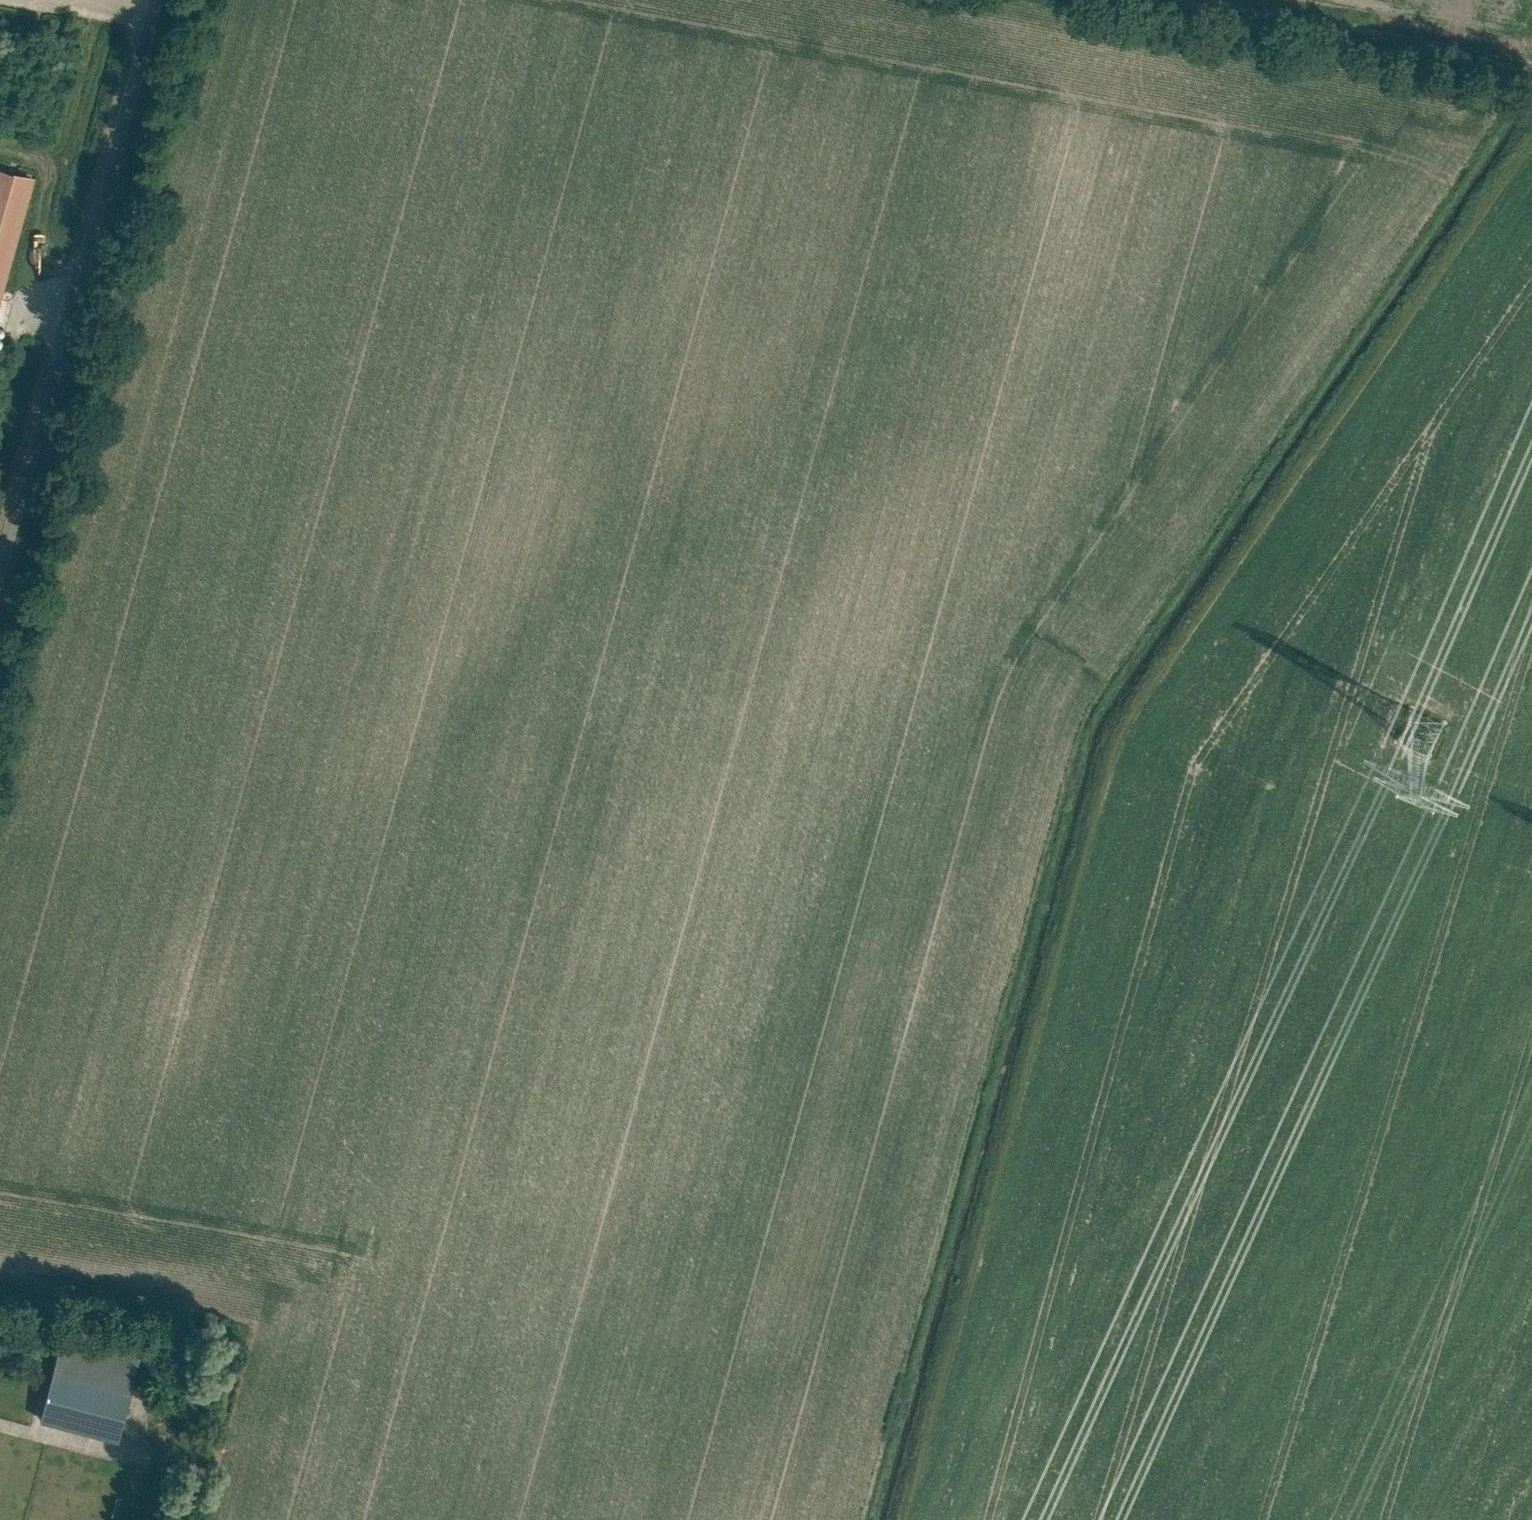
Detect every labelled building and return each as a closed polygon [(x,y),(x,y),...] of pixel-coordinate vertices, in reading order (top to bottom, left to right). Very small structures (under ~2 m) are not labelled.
[(37,171),(0,161),(0,309),(37,171)] [(120,1431),(144,1341),(60,1320),(49,1363),(0,1350),(0,1400),(120,1431)]
